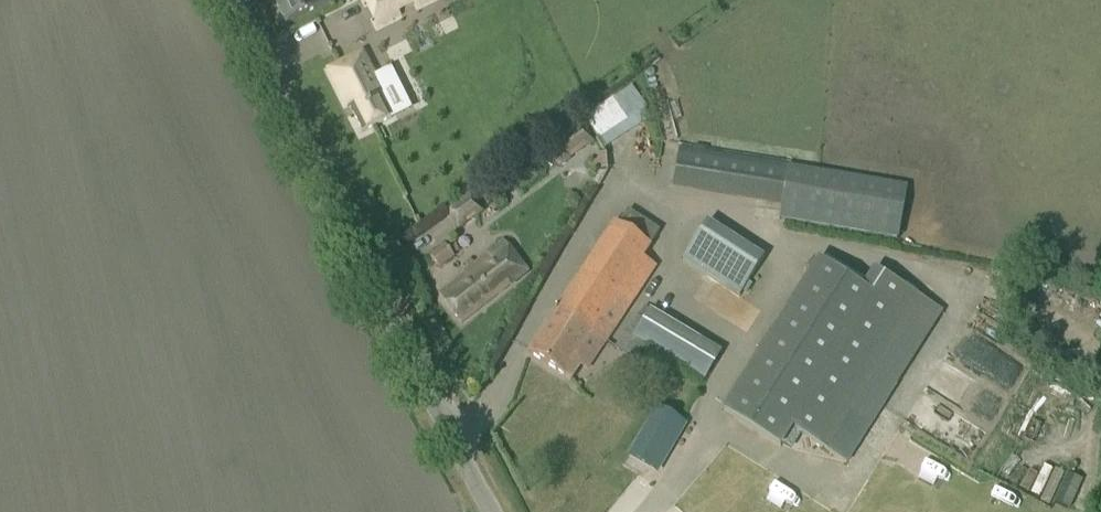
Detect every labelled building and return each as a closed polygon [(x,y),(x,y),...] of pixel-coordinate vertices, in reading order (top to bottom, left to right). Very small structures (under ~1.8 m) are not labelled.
[(328,0),(274,0),(277,6),(286,24),(329,2),(328,0)] [(427,0),(365,0),(377,25),(398,15),(396,10),(414,1),(416,6),(427,0)] [(380,91),(362,54),(329,71),(347,107),(349,107),(362,133),(391,118),(378,92),(380,91)] [(583,112),(599,144),(649,119),(632,87),(583,112)] [(586,151),(595,143),(579,117),(568,124),(572,130),(556,140),(553,136),(543,142),(560,168),(571,161),(570,159),(585,149),(586,151)] [(904,182),(676,149),(670,190),(777,205),(774,221),(896,239),(904,182)] [(595,172),(591,180),(599,185),(607,172),(606,155),(595,156),(592,160),(595,172)] [(470,193),(462,199),(474,216),(482,210),(470,193)] [(529,354),(570,380),(581,364),(575,360),(588,339),(601,347),(653,264),(641,257),(658,229),(627,210),(618,224),(614,221),(569,292),(557,310),(555,309),(554,311),(556,312),(529,354)] [(706,222),(682,261),(740,297),(764,259),(706,222)] [(430,257),(439,270),(454,258),(452,257),(459,251),(452,243),(445,247),(444,245),(430,257)] [(475,265),(472,260),(466,264),(470,269),(464,274),(466,275),(440,296),(461,323),(527,272),(504,243),(475,265)] [(818,261),(723,411),(780,447),(792,429),(846,463),(941,312),(885,277),(873,295),(818,261)] [(635,362),(644,346),(645,344),(625,332),(614,350),(635,362)] [(629,456),(658,473),(686,424),(682,422),(679,420),(658,408),(629,456)] [(1053,500),(1069,508),(1082,481),(1066,473),(1053,500)]
